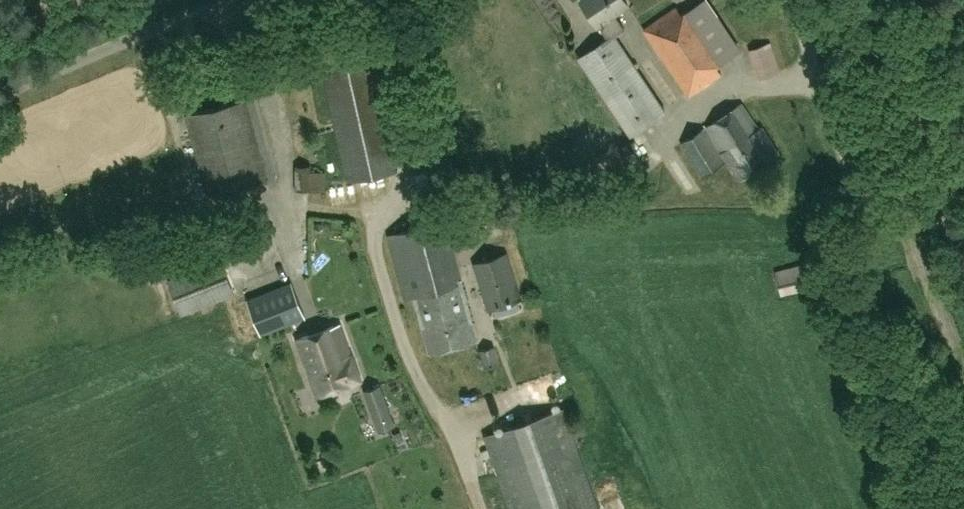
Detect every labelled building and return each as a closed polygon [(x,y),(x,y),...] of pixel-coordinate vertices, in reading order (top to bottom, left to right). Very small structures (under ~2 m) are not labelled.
[(597,23),(598,22),(608,37),(600,42),(578,57),(630,135),(665,111),(619,41),(614,34),(624,28),(613,12),(627,3),(626,0),(581,0),(597,23)] [(680,14),(675,7),(642,30),(688,97),(722,74),(717,68),(720,64),(741,50),(708,0),(701,0),(680,14)] [(398,169),(367,31),(314,43),(346,181),(398,169)] [(781,72),(771,42),(748,51),(760,80),(781,72)] [(254,97),(186,114),(207,196),(275,178),(254,97)] [(743,103),(680,143),(702,177),(726,162),(737,181),(780,154),(762,125),(758,127),(743,103)] [(294,190),(312,188),(310,165),(292,166),(294,190)] [(404,298),(413,295),(429,353),(477,340),(445,220),(388,235),(404,298)] [(487,311),(508,306),(522,302),(507,252),(472,263),(487,311)] [(168,280),(181,313),(233,293),(220,260),(168,280)] [(780,296),(810,289),(803,263),(773,271),(780,296)] [(291,282),(246,300),(260,334),(305,317),(291,282)] [(340,323),(296,338),(317,397),(361,380),(352,355),(351,355),(340,323)] [(484,368),(499,362),(494,345),(478,350),(482,368),(484,368)] [(396,426),(380,384),(361,391),(378,432),(396,426)] [(485,435),(511,508),(598,508),(562,408),(485,435)]
